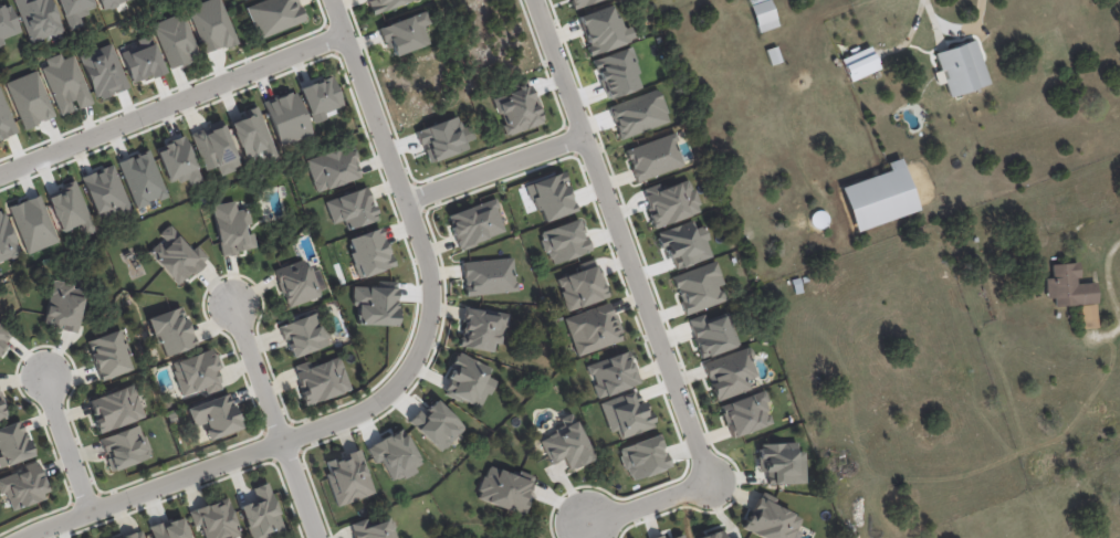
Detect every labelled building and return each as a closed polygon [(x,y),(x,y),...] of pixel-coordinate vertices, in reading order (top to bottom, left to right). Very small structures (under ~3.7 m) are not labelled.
[(51,0),(13,0),(30,43),(63,31),(51,0)] [(91,0),(57,0),(68,30),(82,26),(78,15),(94,9),(91,0)] [(101,11),(130,0),(97,0),(101,11)] [(236,42),(221,0),(206,0),(187,7),(204,54),(236,42)] [(297,0),(262,0),(246,5),(257,38),(304,22),(297,0)] [(412,0),(366,0),(372,15),(412,0)] [(599,0),(569,0),(572,9),(599,0)] [(758,33),(747,0),(769,0),(778,28),(758,33)] [(4,44),(2,38),(20,31),(9,2),(0,5),(0,45),(4,44)] [(635,41),(630,25),(620,28),(612,4),(577,15),(589,54),(635,41)] [(423,26),(428,24),(424,11),(379,26),(389,57),(429,44),(423,26)] [(168,69),(199,58),(182,12),(151,24),(168,69)] [(163,72),(151,35),(118,47),(131,83),(163,72)] [(934,52),(939,70),(933,72),(937,85),(945,82),(949,96),(988,85),(975,40),(934,52)] [(79,54),(95,100),(127,89),(112,43),(79,54)] [(840,59),(849,81),(879,69),(869,46),(840,59)] [(591,58),(594,69),(598,68),(605,97),(639,88),(630,49),(591,58)] [(59,116),(75,110),(75,109),(91,103),(74,55),(62,59),(61,55),(40,63),(59,116)] [(21,128),(53,118),(38,71),(6,81),(21,128)] [(298,87),(312,124),(326,119),(324,112),(342,106),(331,75),(298,87)] [(542,124),(531,84),(490,96),(496,114),(498,113),(505,135),(542,124)] [(17,133),(0,88),(0,139),(17,133)] [(262,103),(280,147),(312,134),(294,90),(262,103)] [(607,104),(616,138),(668,124),(659,91),(607,104)] [(258,108),(228,119),(245,164),(274,153),(258,108)] [(467,148),(455,116),(415,130),(427,163),(467,148)] [(203,171),(216,166),(219,175),(239,168),(222,122),(190,133),(203,171)] [(635,182),(683,165),(672,133),(624,150),(635,182)] [(201,180),(184,137),(155,148),(169,185),(186,178),(189,184),(201,180)] [(360,178),(350,145),(305,159),(315,192),(360,178)] [(117,161),(135,209),(166,197),(149,149),(117,161)] [(879,222),(856,231),(840,187),(885,171),(881,162),(894,158),(913,210),(879,222)] [(80,177),(98,223),(130,210),(111,164),(80,177)] [(541,223),(575,210),(560,171),(526,184),(541,223)] [(47,195),(58,232),(80,225),(83,236),(92,233),(76,179),(62,184),(64,190),(47,195)] [(652,229),(700,211),(688,179),(666,187),(664,180),(641,189),(650,214),(647,215),(652,229)] [(331,224),(343,220),(346,229),(376,220),(366,187),(324,200),(331,224)] [(25,254),(57,243),(40,195),(8,206),(25,254)] [(446,214),(457,248),(504,232),(493,198),(446,214)] [(212,205),(220,255),(255,249),(253,233),(245,234),(243,225),(250,224),(247,209),(236,211),(234,202),(212,205)] [(20,253),(4,209),(0,210),(0,261),(20,253)] [(589,252),(578,218),(538,232),(549,265),(589,252)] [(676,269),(712,256),(702,226),(694,229),(691,220),(656,232),(666,260),(672,258),(676,269)] [(177,285),(209,260),(197,245),(191,250),(170,224),(158,233),(163,239),(149,251),(177,285)] [(347,238),(351,251),(349,252),(357,278),(392,267),(380,228),(347,238)] [(465,296),(516,291),(513,257),(461,262),(465,296)] [(306,258),(273,269),(286,308),(319,296),(306,258)] [(725,301),(719,285),(723,284),(715,261),(671,276),(684,314),(725,301)] [(1051,264),(1051,278),(1044,278),(1045,297),(1054,297),(1054,306),(1080,305),(1081,329),(1097,328),(1095,282),(1078,283),(1077,262),(1051,264)] [(607,297),(596,264),(555,278),(567,311),(607,297)] [(792,279),(800,277),(805,292),(796,294),(792,279)] [(85,289),(53,281),(42,324),(75,332),(85,289)] [(354,324),(393,325),(394,286),(355,285),(354,324)] [(576,356),(622,340),(609,302),(563,318),(576,356)] [(458,346),(499,353),(505,313),(463,306),(459,332),(460,332),(458,346)] [(194,346),(182,307),(149,316),(161,356),(194,346)] [(289,358),(329,345),(318,311),(278,325),(289,358)] [(686,319),(700,358),(737,346),(726,314),(706,321),(704,313),(686,319)] [(0,324),(0,350),(13,336),(0,324)] [(98,380),(132,369),(126,354),(129,353),(121,329),(85,341),(98,380)] [(757,376),(747,347),(702,363),(715,401),(750,388),(747,379),(757,376)] [(169,363),(180,396),(204,388),(206,393),(222,388),(216,369),(220,368),(213,348),(169,363)] [(491,367),(456,351),(444,377),(449,379),(443,393),(481,410),(494,380),(487,376),(491,367)] [(586,365),(597,398),(639,384),(628,351),(586,365)] [(313,365),(311,359),(292,366),(304,405),(349,390),(339,357),(313,365)] [(144,417),(133,385),(87,400),(98,433),(144,417)] [(652,428),(639,389),(598,402),(608,432),(616,430),(619,439),(652,428)] [(730,437),(772,424),(762,391),(719,405),(730,437)] [(207,440),(240,429),(228,393),(185,407),(192,428),(202,424),(207,440)] [(464,427),(434,397),(409,423),(440,452),(464,427)] [(538,439),(550,465),(563,459),(568,470),(592,459),(571,412),(556,419),(560,429),(538,439)] [(33,457),(21,420),(0,427),(0,467),(33,457)] [(151,458),(140,424),(99,438),(109,471),(151,458)] [(391,482),(421,467),(402,429),(365,447),(373,463),(380,460),(391,482)] [(618,446),(626,479),(669,469),(660,435),(618,446)] [(805,483),(804,451),(796,452),(796,442),(758,443),(758,472),(765,471),(766,484),(805,483)] [(374,493),(359,449),(324,461),(328,472),(324,473),(336,507),(374,493)] [(38,463),(0,476),(0,494),(5,492),(10,510),(44,499),(42,493),(47,491),(38,463)] [(534,475),(518,471),(516,475),(486,466),(475,500),(523,514),(534,475)] [(284,532),(267,482),(251,488),(255,500),(239,505),(249,537),(266,537),(284,532)] [(759,491),(742,529),(763,537),(791,537),(800,517),(773,505),(776,499),(759,491)] [(204,537),(241,537),(227,497),(188,511),(193,527),(200,524),(204,537)] [(388,513),(349,526),(353,537),(396,537),(388,513)] [(152,537),(189,537),(182,516),(149,527),(152,537)] [(721,529),(695,537),(724,537),(721,529)] [(141,530),(116,537),(144,537),(141,530)]
